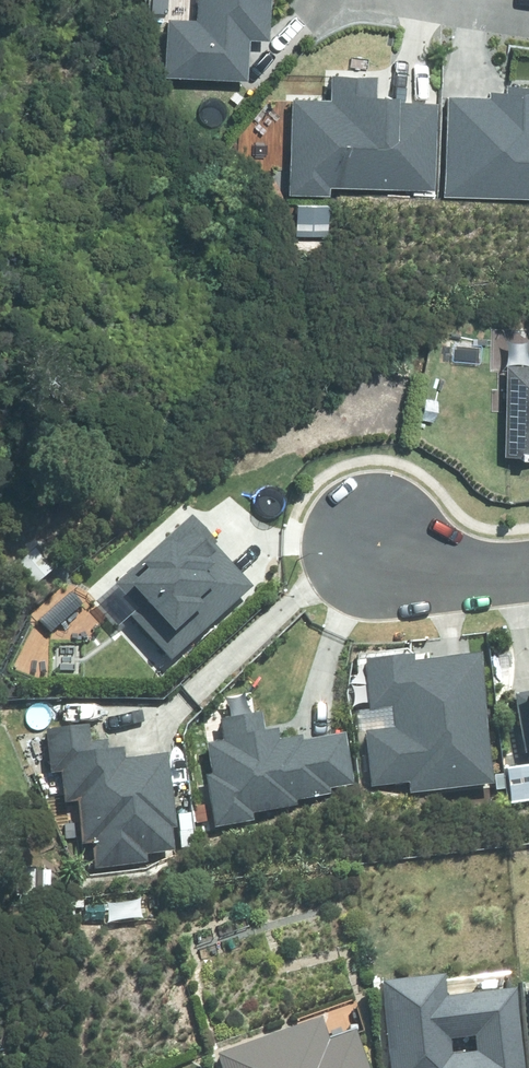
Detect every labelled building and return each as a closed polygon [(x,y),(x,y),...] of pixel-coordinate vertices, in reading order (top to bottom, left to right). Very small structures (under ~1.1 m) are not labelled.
[(248,83),(250,40),(270,41),(272,0),(199,0),(199,23),(167,21),(164,80),(248,83)] [(294,100),(290,197),(330,198),(331,188),(434,193),(438,104),(378,101),(380,77),(334,75),(333,102),(294,100)] [(444,198),(528,200),(528,88),(508,88),(508,95),(491,94),(491,100),(448,99),(444,198)] [(329,207),(296,207),(296,233),(329,234),(329,207)] [(504,457),(528,457),(528,368),(507,367),(504,457)] [(134,614),(172,657),(255,585),(193,515),(115,584),(138,610),(134,614)] [(409,793),(496,782),(480,651),(415,659),(414,654),(364,660),(370,709),(394,706),(396,728),(365,731),(372,786),(408,781),(409,793)] [(517,695),(528,755),(528,692),(517,695)] [(330,787),(355,783),(346,732),(303,739),(302,734),(281,738),(279,727),(265,730),(262,712),(222,719),(226,740),(208,743),(214,774),(207,775),(216,826),(255,819),(254,812),(298,805),(297,799),(331,793),(330,787)] [(98,869),(148,864),(147,853),(174,850),(172,828),(178,827),(171,754),(123,759),(122,746),(109,748),(108,739),(91,741),(90,725),(47,729),(51,773),(63,771),(66,803),(79,801),(83,843),(95,842),(98,869)] [(430,993),(427,971),(367,979),(370,1001),(379,1067),(511,1067),(500,984),(430,993)] [(518,980),(528,1052),(528,979),(518,980)] [(308,1016),(206,1053),(212,1067),(357,1067),(343,1029),(316,1039),(308,1016)]
